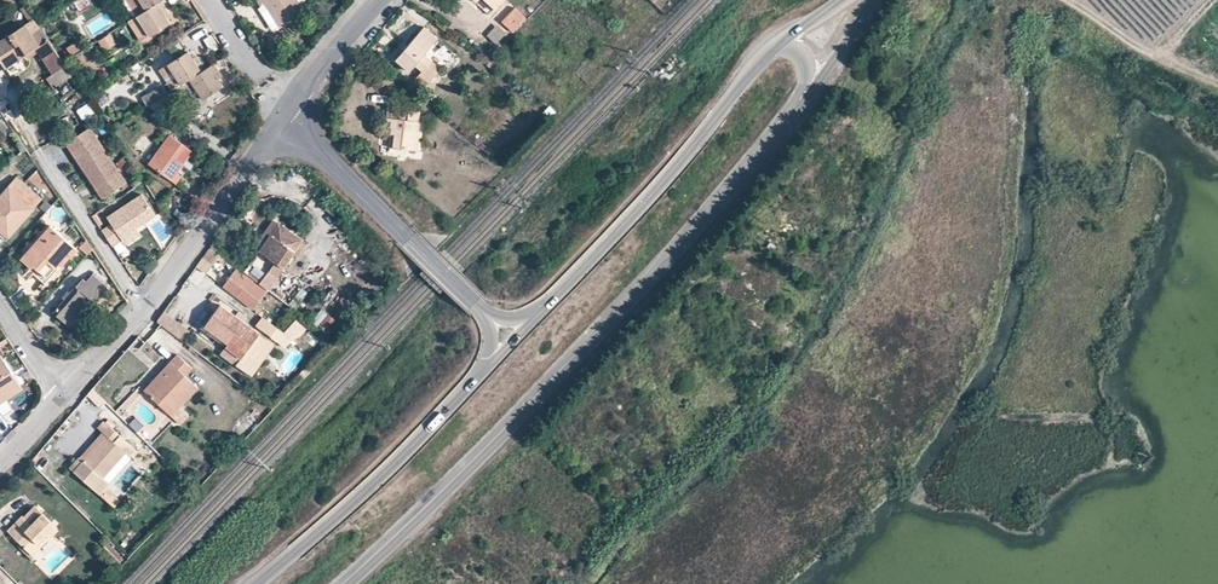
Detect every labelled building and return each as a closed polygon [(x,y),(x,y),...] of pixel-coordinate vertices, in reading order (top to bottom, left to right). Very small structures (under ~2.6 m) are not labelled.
[(162,0),(139,0),(146,11),(161,1),(162,0)] [(260,7),(266,4),(281,26),(304,11),(296,0),(256,0),(260,7)] [(502,0),(484,0),(494,9),(502,0)] [(168,10),(161,1),(146,11),(127,22),(140,43),(170,24),(165,16),(163,13),(168,10)] [(50,40),(40,24),(27,5),(19,9),(42,45),(50,40)] [(510,32),(525,17),(514,7),(500,22),(510,32)] [(510,32),(500,22),(492,30),(502,41),(510,32)] [(2,65),(13,59),(15,62),(36,49),(39,47),(25,26),(0,42),(0,61),(2,65)] [(428,84),(440,70),(425,56),(438,40),(425,28),(396,61),(409,73),(415,66),(422,72),(419,76),(428,84)] [(110,33),(97,41),(104,52),(117,43),(110,33)] [(42,45),(39,47),(36,49),(52,74),(67,65),(64,62),(50,40),(42,45)] [(72,56),(83,49),(78,42),(67,48),(72,56)] [(190,80),(205,70),(199,59),(195,62),(193,58),(188,51),(167,65),(180,86),(190,80)] [(13,59),(2,65),(5,69),(15,62),(13,59)] [(221,74),(214,64),(205,70),(190,80),(203,100),(224,87),(218,79),(216,76),(221,74)] [(142,99),(147,107),(148,106),(166,95),(168,94),(162,86),(142,99)] [(148,106),(159,114),(174,101),(166,95),(148,106)] [(89,103),(77,111),(83,121),(95,113),(89,103)] [(388,135),(390,135),(395,135),(394,148),(419,151),(423,122),(419,121),(420,112),(389,109),(386,129),(388,129),(388,135)] [(1,118),(0,119),(0,134),(2,136),(9,131),(1,118)] [(64,144),(70,152),(75,149),(106,196),(125,183),(89,127),(64,144)] [(148,164),(169,136),(162,131),(142,160),(148,164)] [(193,152),(169,136),(148,164),(148,165),(176,185),(182,176),(177,173),(193,152)] [(75,149),(70,152),(101,199),(106,196),(75,149)] [(0,196),(0,231),(7,238),(41,200),(15,179),(0,196)] [(102,229),(112,245),(118,241),(117,239),(126,233),(153,215),(141,195),(104,219),(108,226),(102,229)] [(300,243),(277,225),(257,252),(270,263),(262,274),(271,281),(300,243)] [(21,258),(31,267),(32,265),(46,277),(57,264),(60,267),(76,249),(49,226),(21,258)] [(117,239),(118,241),(122,246),(131,240),(126,233),(117,239)] [(222,254),(211,245),(195,265),(206,274),(222,254)] [(32,265),(31,267),(28,270),(44,285),(60,267),(57,264),(46,277),(32,265)] [(252,309),(267,290),(238,266),(222,286),(244,304),(252,309)] [(53,312),(66,324),(86,302),(89,305),(90,306),(98,296),(97,295),(105,287),(92,275),(86,282),(82,279),(53,312)] [(301,310),(307,292),(298,289),(292,307),(301,310)] [(86,302),(66,324),(69,327),(89,305),(86,302)] [(244,304),(235,316),(260,334),(269,321),(252,309),(244,304)] [(260,334),(235,316),(220,305),(204,328),(227,344),(229,342),(245,354),(260,334)] [(165,311),(157,321),(182,341),(191,331),(165,311)] [(276,346),(260,334),(245,354),(241,360),(236,366),(252,378),(276,346)] [(229,342),(227,344),(225,348),(241,360),(245,354),(229,342)] [(165,379),(149,396),(171,417),(198,388),(185,375),(191,368),(177,355),(170,363),(173,365),(162,376),(165,379)] [(19,386),(0,357),(0,395),(4,392),(6,396),(19,386)] [(144,391),(149,396),(165,379),(162,376),(173,365),(170,363),(144,391)] [(19,386),(6,396),(4,392),(0,395),(0,406),(22,391),(19,386)] [(93,449),(83,460),(74,469),(96,490),(105,481),(102,478),(126,453),(113,442),(119,435),(104,422),(97,428),(102,432),(105,436),(93,449)] [(59,435),(64,429),(60,426),(55,430),(59,435)] [(89,446),(93,449),(105,436),(102,432),(89,446)] [(216,455),(224,446),(214,438),(207,446),(216,455)] [(38,516),(40,513),(33,506),(31,509),(38,516)] [(8,532),(32,555),(58,530),(40,513),(38,516),(31,509),(23,517),(31,524),(25,531),(17,523),(8,532)] [(23,517),(17,523),(25,531),(31,524),(23,517)]
